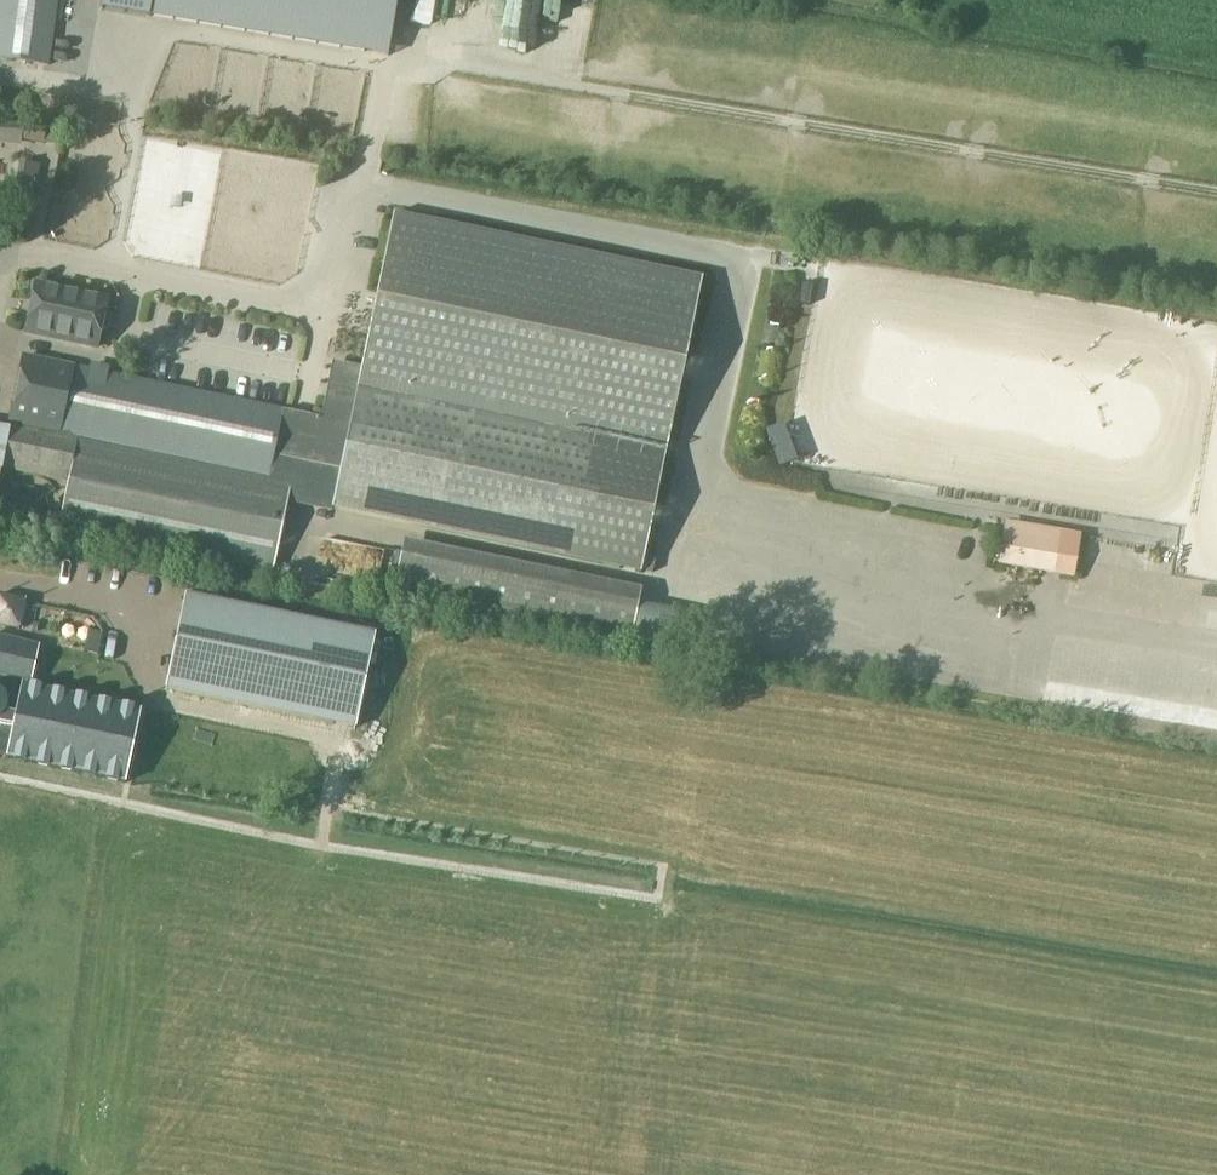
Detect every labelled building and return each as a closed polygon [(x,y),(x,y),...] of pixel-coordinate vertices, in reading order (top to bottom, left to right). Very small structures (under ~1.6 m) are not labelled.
[(49,67),(58,0),(0,0),(0,60),(49,67)] [(398,0),(101,0),(100,8),(388,56),(398,0)] [(23,146),(26,120),(0,118),(0,145),(23,146)] [(39,166),(20,162),(16,184),(35,187),(39,166)] [(357,390),(356,394),(328,388),(322,418),(75,367),(75,365),(24,355),(24,358),(9,429),(0,428),(0,471),(0,469),(69,483),(59,527),(274,573),(288,506),(331,515),(332,509),(642,573),(703,279),(389,214),(357,390)] [(23,338),(99,353),(110,299),(35,283),(23,338)] [(1081,535),(1006,523),(999,565),(1074,577),(1081,535)] [(186,594),(166,688),(331,723),(355,728),(375,634),(353,629),(186,594)] [(23,630),(26,616),(0,611),(0,625),(23,630)] [(1,728),(18,731),(12,762),(130,785),(144,713),(26,690),(27,685),(34,687),(41,651),(0,643),(0,728),(1,728)]
